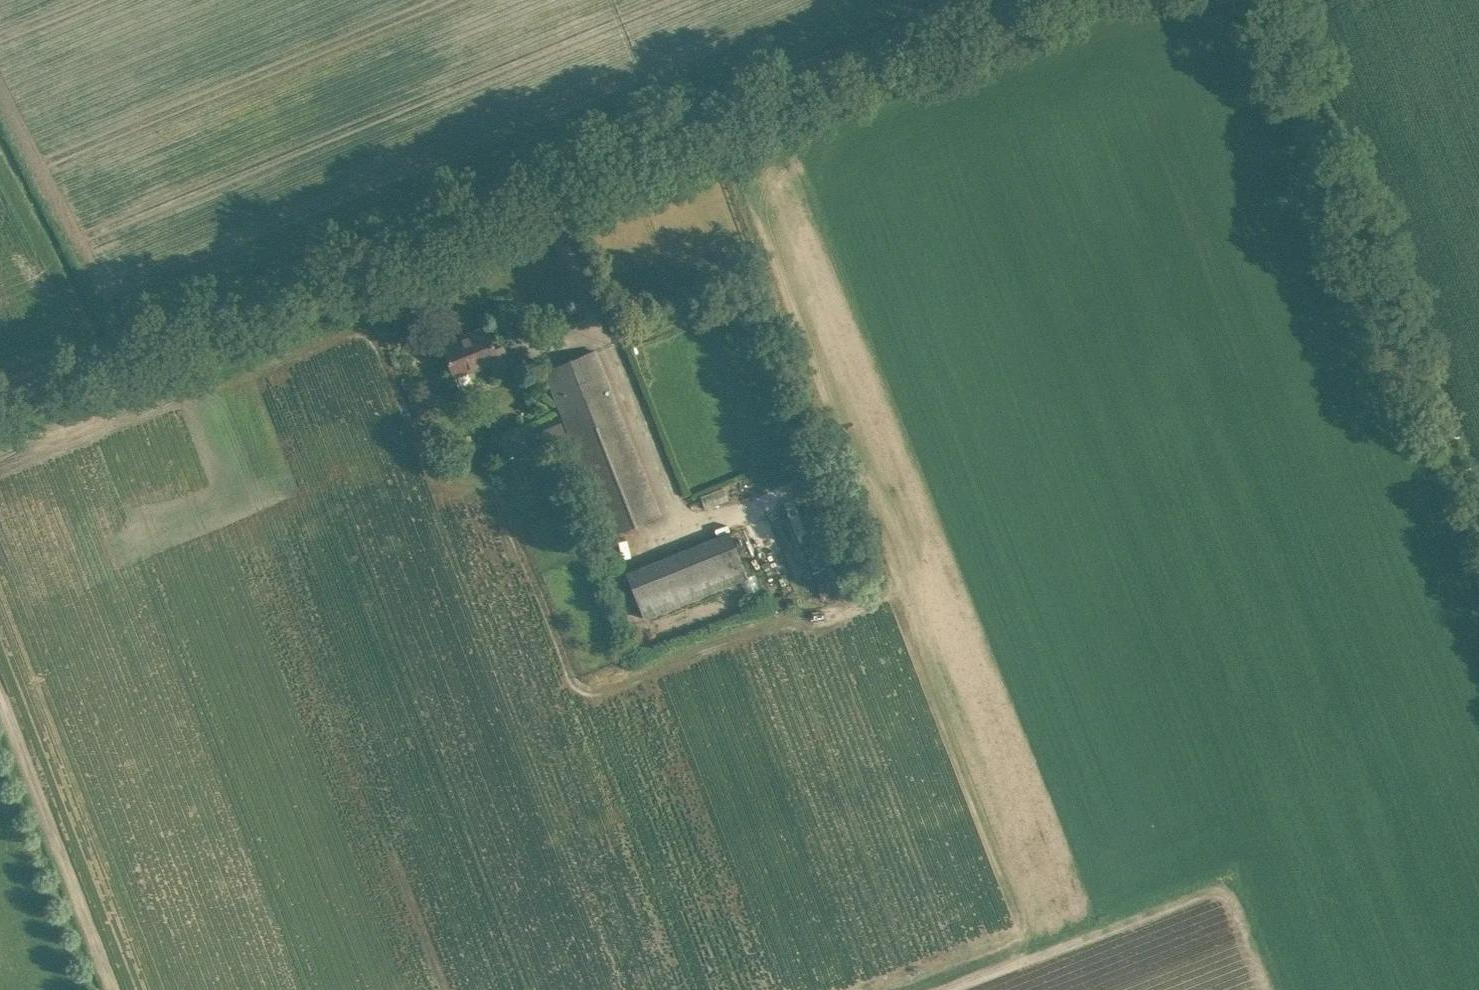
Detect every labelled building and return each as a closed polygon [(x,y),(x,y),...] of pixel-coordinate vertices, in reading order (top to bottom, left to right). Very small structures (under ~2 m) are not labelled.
[(442,344),(449,363),(455,376),(490,361),(496,376),(512,370),(502,345),(494,348),(486,327),(442,344)] [(546,369),(553,388),(610,534),(659,515),(595,350),(546,369)] [(560,421),(515,441),(522,458),(568,438),(560,421)] [(731,531),(627,573),(644,617),(749,576),(731,531)]
